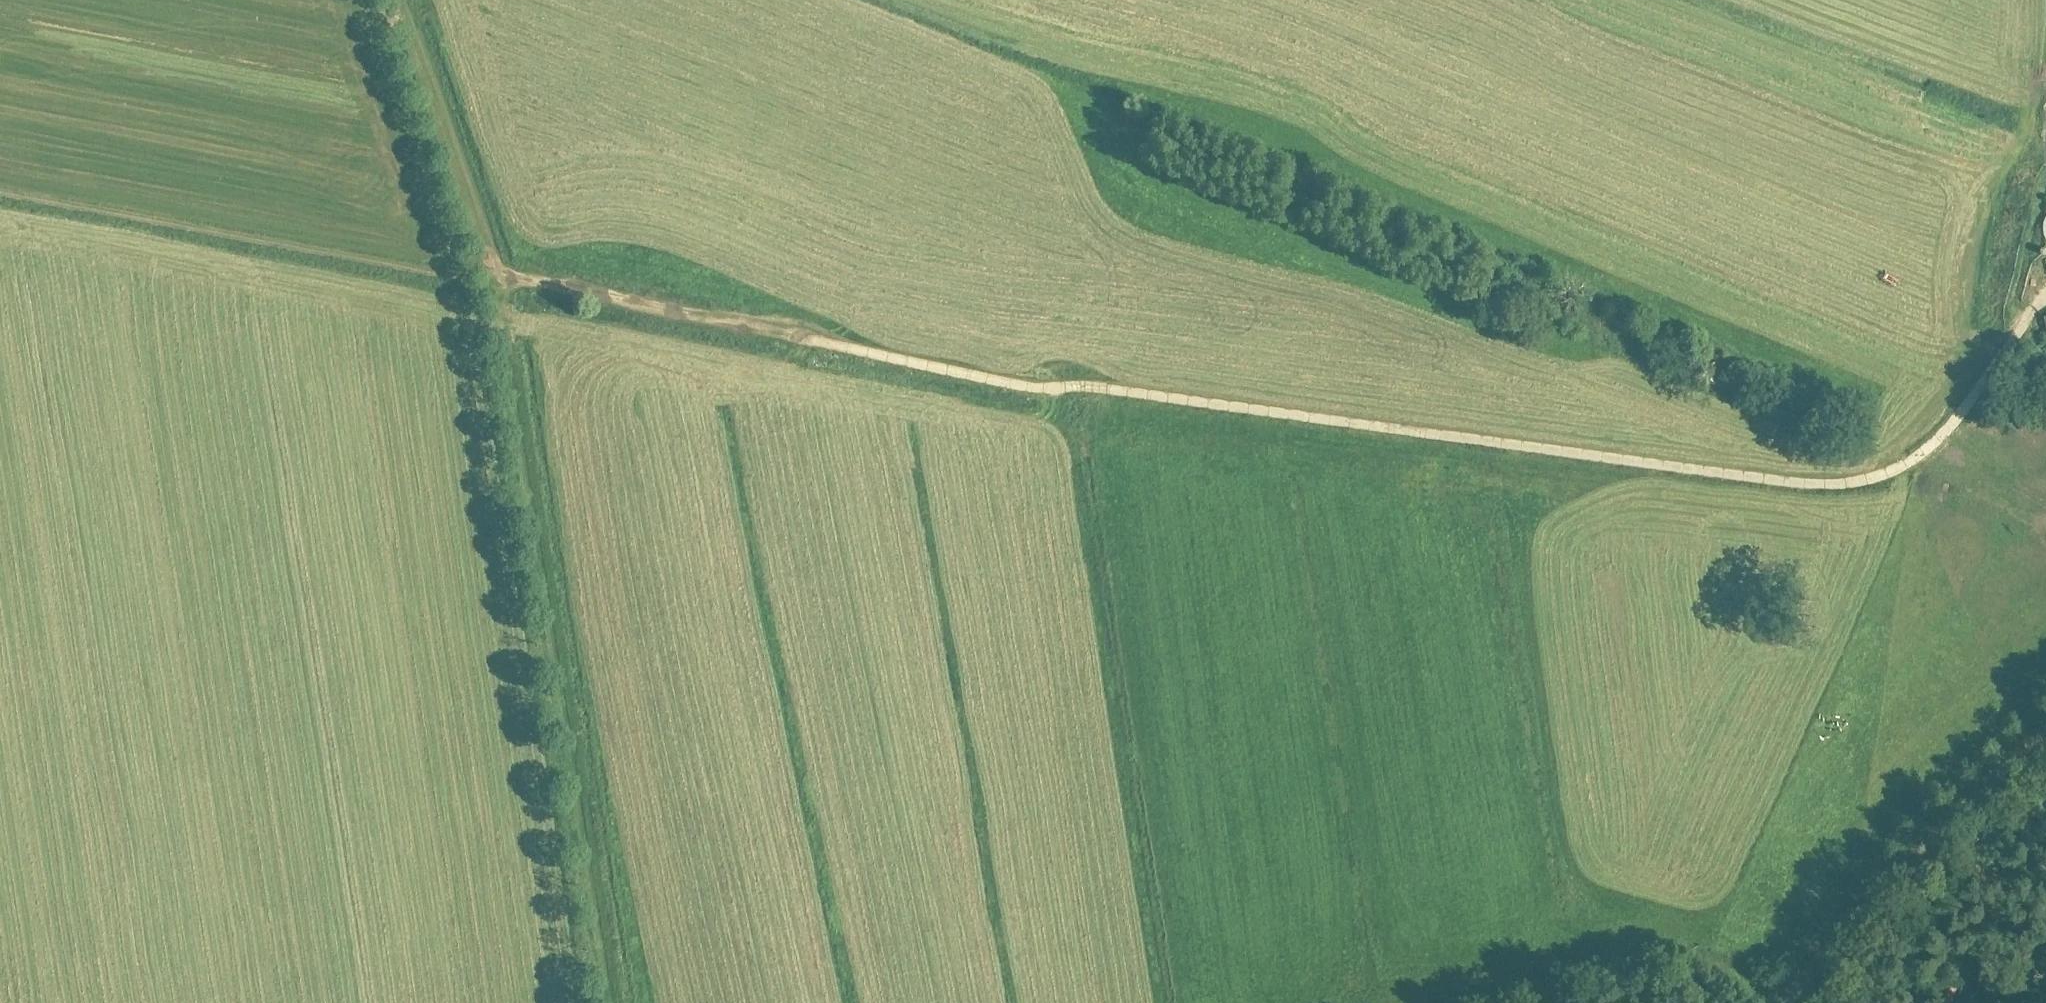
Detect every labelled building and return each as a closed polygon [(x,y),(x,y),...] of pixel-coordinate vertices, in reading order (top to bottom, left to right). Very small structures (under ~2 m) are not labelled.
[(1936,1002),(1976,1002),(1983,986),(1963,980),(1960,988),(1944,982),(1936,1002)]
